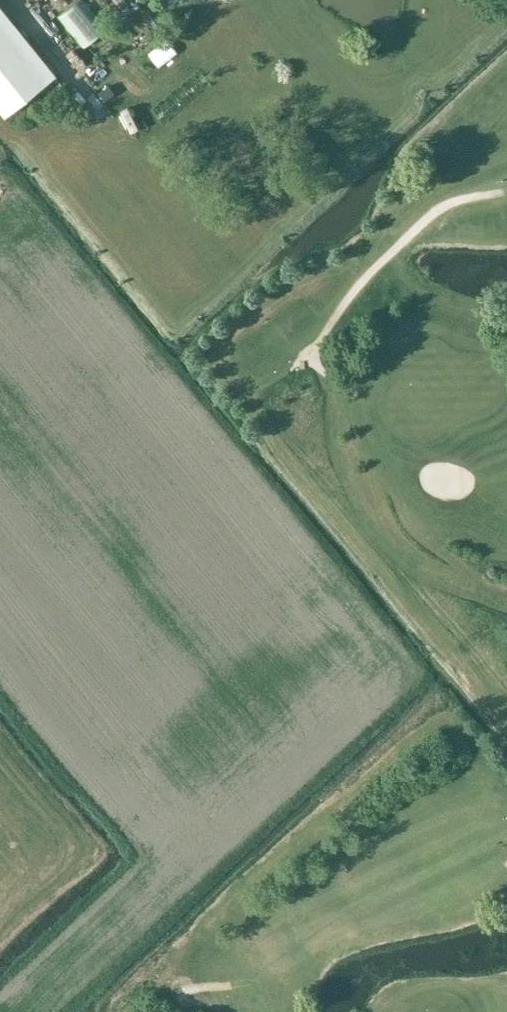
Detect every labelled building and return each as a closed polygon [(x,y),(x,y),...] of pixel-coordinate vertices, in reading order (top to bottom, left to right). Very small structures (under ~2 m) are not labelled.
[(58,16),(83,48),(108,29),(85,0),(79,0),(58,16)] [(6,116),(57,74),(0,4),(0,110),(6,116)]
